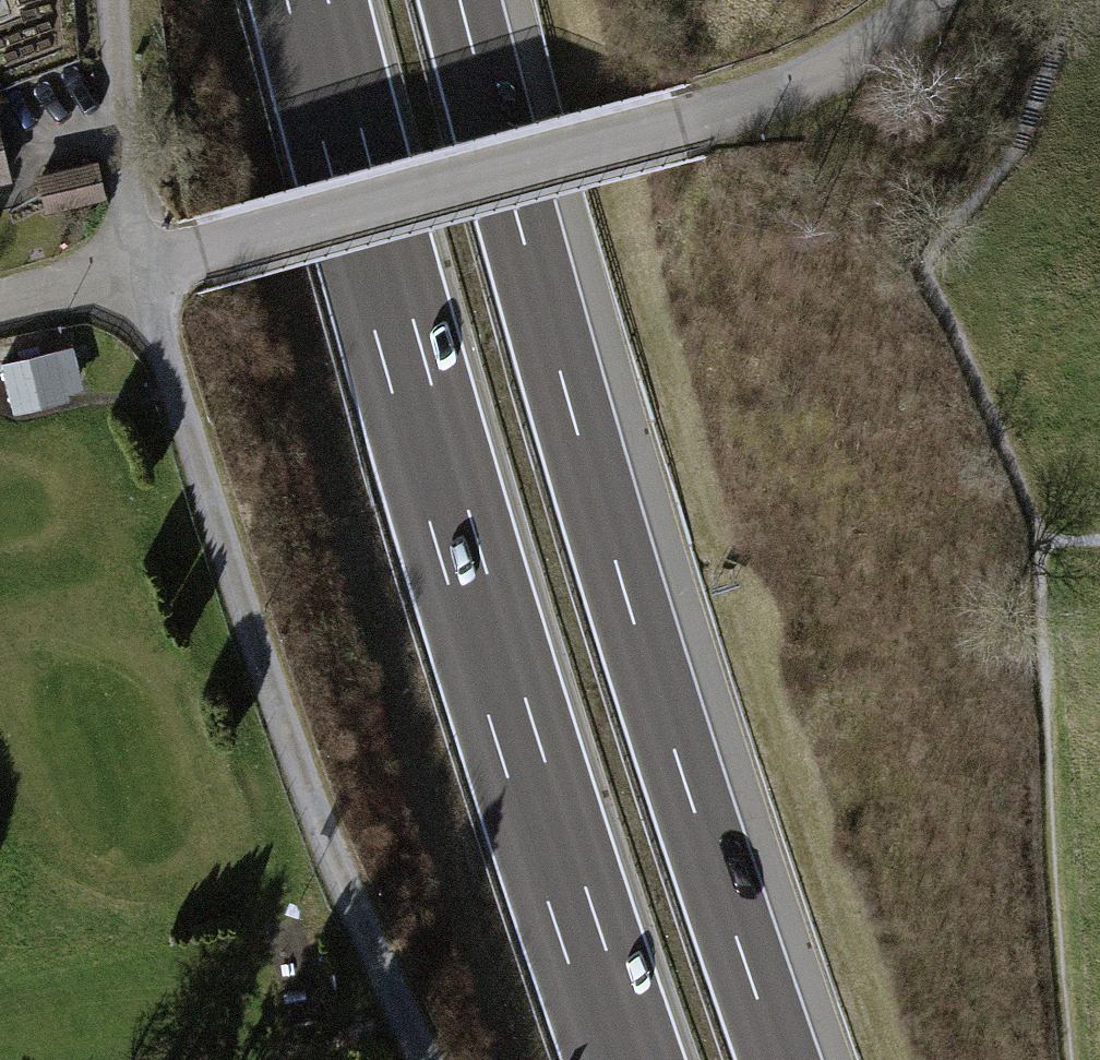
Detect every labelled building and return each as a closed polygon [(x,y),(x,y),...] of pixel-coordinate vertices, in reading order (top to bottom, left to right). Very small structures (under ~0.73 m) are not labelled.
[(0,124),(0,180),(12,178),(2,124),(0,124)] [(95,165),(43,178),(51,212),(103,200),(95,165)] [(59,349),(4,363),(17,413),(72,399),(59,349)]
